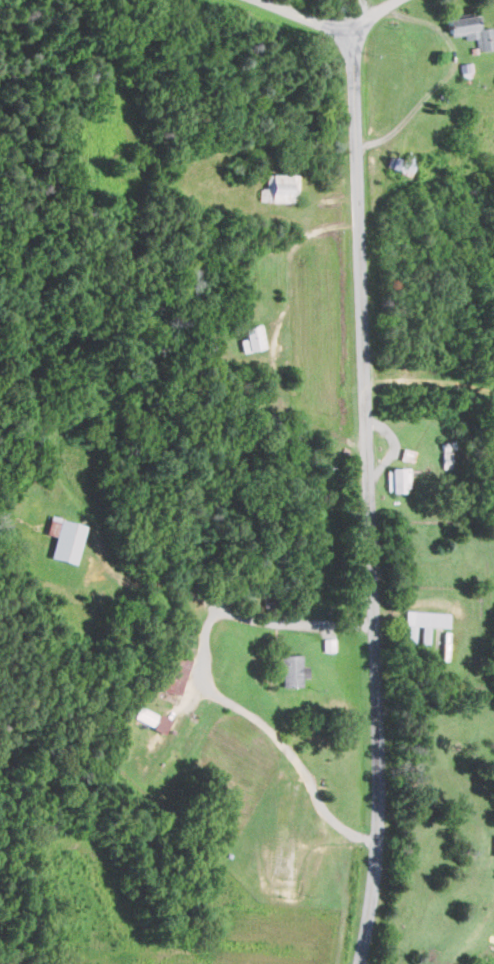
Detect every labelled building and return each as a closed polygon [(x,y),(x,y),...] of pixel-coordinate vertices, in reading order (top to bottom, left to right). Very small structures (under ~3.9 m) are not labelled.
[(480,28),(479,14),(447,17),(449,35),(464,33),(465,39),(476,38),(477,49),(493,47),(493,26),(480,28)] [(473,71),(472,62),(459,63),(461,73),(473,71)] [(385,167),(410,175),(417,153),(406,150),(403,159),(389,154),(385,167)] [(297,174),(265,173),(264,188),(259,187),(259,201),(297,201),(297,174)] [(244,337),(238,339),(242,352),(266,346),(260,323),(242,327),(244,337)] [(415,450),(402,447),(400,459),(413,461),(415,450)] [(409,467),(386,468),(386,491),(409,490),(409,467)] [(75,564),(85,525),(48,516),(44,534),(54,536),(48,558),(75,564)] [(429,627),(448,628),(449,612),(404,610),(403,624),(408,624),(406,645),(414,645),(415,625),(421,626),(420,646),(428,646),(429,627)] [(160,690),(180,695),(188,656),(168,652),(160,690)] [(300,654),(280,655),(281,686),(301,685),(301,678),(306,677),(306,665),(300,666),(300,654)] [(165,732),(170,719),(138,706),(133,719),(165,732)]
